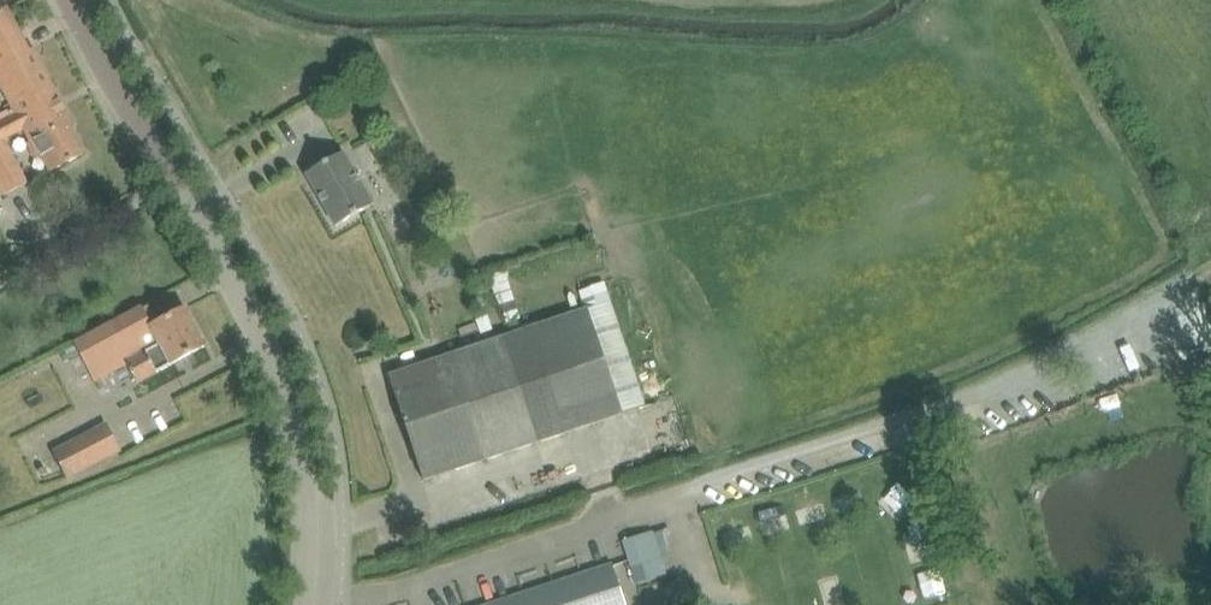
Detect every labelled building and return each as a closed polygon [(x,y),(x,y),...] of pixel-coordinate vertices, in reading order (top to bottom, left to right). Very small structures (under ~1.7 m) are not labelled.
[(55,88),(35,50),(30,52),(7,9),(0,12),(0,82),(14,109),(9,112),(12,117),(0,123),(0,185),(6,196),(28,184),(4,139),(24,128),(32,142),(28,144),(36,157),(42,154),(51,171),(84,154),(68,124),(73,122),(55,88)] [(345,151),(327,162),(306,174),(336,226),(375,204),(345,151)] [(612,301),(412,368),(389,375),(424,480),(648,405),(612,301)] [(141,309),(76,344),(95,380),(128,363),(139,382),(205,346),(185,309),(158,324),(156,320),(149,324),(141,309)] [(122,450),(108,424),(70,444),(84,470),(122,450)] [(663,527),(677,565),(689,561),(675,523),(663,527)] [(653,529),(623,539),(632,568),(662,558),(653,529)] [(612,565),(489,604),(626,604),(612,565)]
